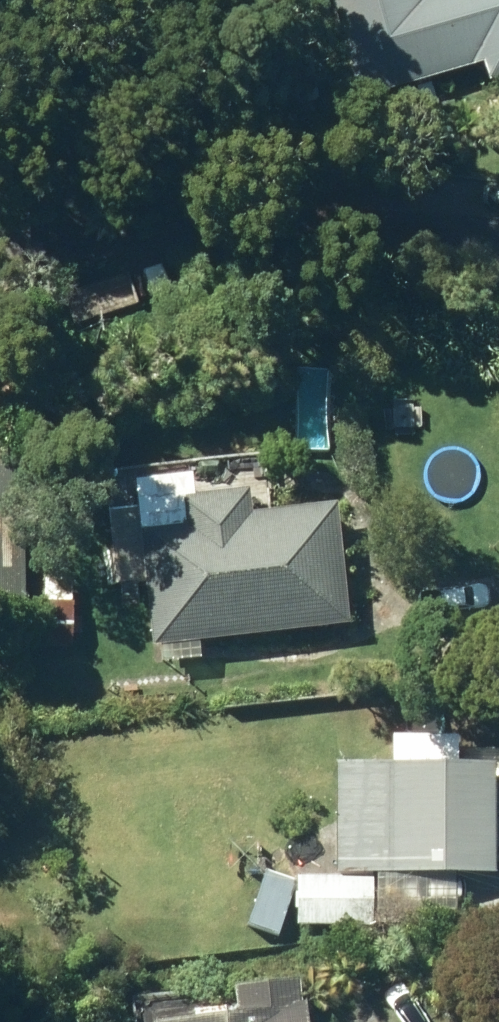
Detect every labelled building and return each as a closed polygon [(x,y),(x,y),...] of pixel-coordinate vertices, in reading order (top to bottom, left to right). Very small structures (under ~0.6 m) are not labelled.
[(351,103),(476,66),(480,86),(498,80),(498,0),(421,0),(415,2),(415,0),(280,0),(289,30),(322,21),(351,103)] [(59,302),(72,338),(130,310),(116,281),(59,302)] [(19,607),(10,462),(0,463),(0,608),(19,607)] [(245,518),(242,494),(172,502),(175,526),(130,531),(145,648),(342,628),(329,509),(245,518)] [(44,605),(71,605),(72,583),(44,581),(44,605)] [(71,650),(71,605),(44,605),(43,651),(71,650)] [(447,766),(448,738),(380,738),(381,766),(326,765),(329,879),(291,878),(291,930),(369,930),(369,880),(492,879),(488,765),(447,766)] [(290,986),(229,994),(232,1021),(295,1021),(290,986)]
